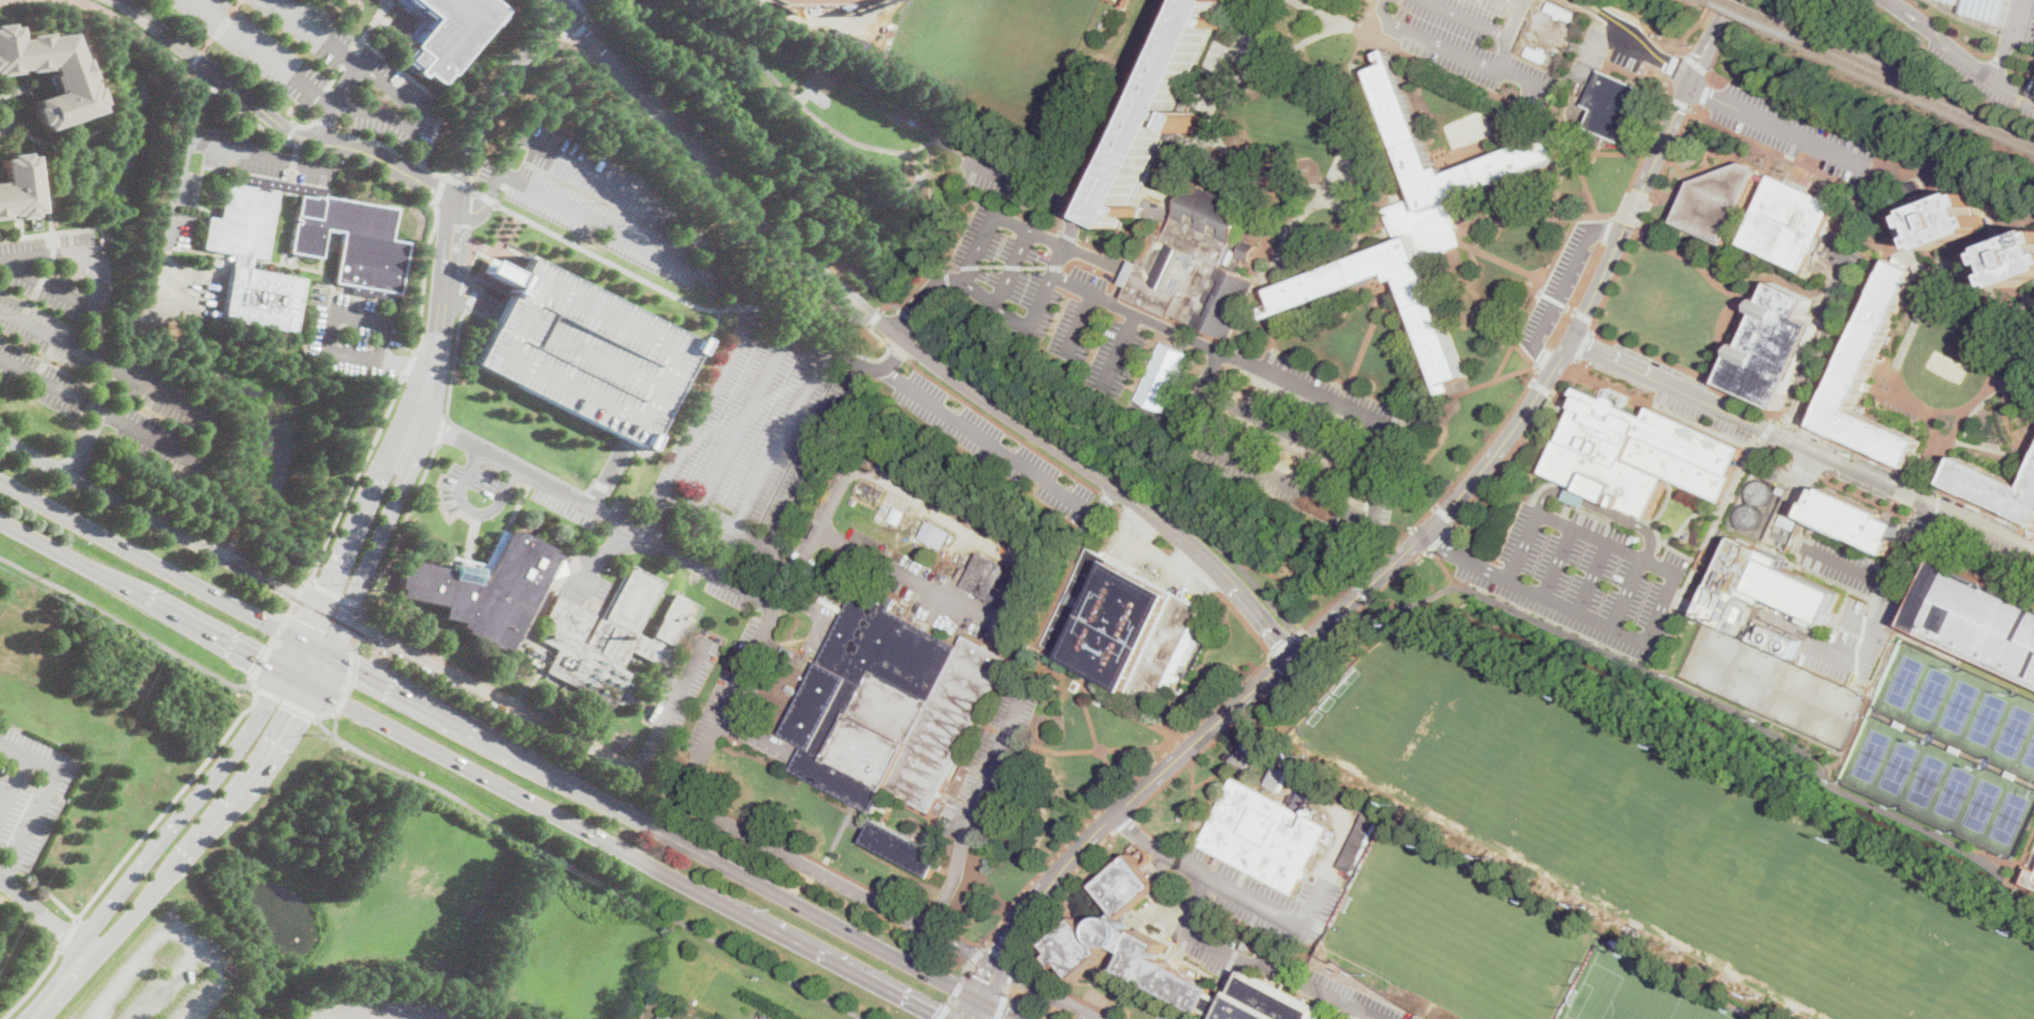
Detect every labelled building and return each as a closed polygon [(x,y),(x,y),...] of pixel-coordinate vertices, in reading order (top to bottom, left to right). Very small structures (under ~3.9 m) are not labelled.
[(432,18),(409,0),(483,0),(496,10),(447,75),(445,73),(436,84),(422,73),(419,77),(414,73),(417,68),(406,60),(414,49),(411,46),(432,18)] [(1146,97),(1189,0),(1218,0),(1223,2),(1217,16),(1225,20),(1221,28),(1212,24),(1182,91),(1178,100),(1173,111),(1185,116),(1187,111),(1200,116),(1192,133),(1180,128),(1182,123),(1171,118),(1166,129),(1162,138),(1132,204),(1142,209),(1138,218),(1129,214),(1122,229),(1093,216),(1142,106),(1146,97)] [(1960,13),(1964,0),(2005,0),(1999,23),(1960,13)] [(1574,13),(1570,21),(1560,16),(1558,20),(1555,18),(1556,15),(1546,10),(1550,2),(1574,13)] [(13,72),(0,74),(0,26),(6,25),(6,28),(13,28),(15,41),(25,40),(25,37),(43,34),(44,37),(66,34),(74,56),(74,61),(78,60),(84,77),(81,79),(83,83),(85,83),(87,89),(90,88),(92,93),(96,103),(92,104),(94,111),(43,129),(41,123),(37,124),(32,109),(36,108),(33,101),(57,93),(53,80),(47,65),(42,65),(42,69),(24,71),(24,68),(13,69),(13,72)] [(868,37),(865,44),(855,39),(858,32),(868,37)] [(1547,54),(1543,63),(1525,55),(1529,46),(1547,54)] [(1270,319),(1266,308),(1273,305),(1274,308),(1279,306),(1273,290),(1391,245),(1398,242),(1385,209),(1419,196),(1415,186),(1371,71),(1387,64),(1385,60),(1382,61),(1379,54),(1391,50),(1437,169),(1444,166),(1447,175),(1563,130),(1568,141),(1560,144),(1566,158),(1448,204),(1458,229),(1464,245),(1454,249),(1424,260),(1469,377),(1453,383),(1456,391),(1446,395),(1401,278),(1394,281),(1390,273),(1270,319)] [(1623,143),(1603,134),(1587,127),(1595,109),(1585,104),(1601,70),(1632,84),(1646,90),(1623,143)] [(1182,91),(1200,99),(1196,108),(1178,100),(1182,91)] [(1146,97),(1142,106),(1132,102),(1136,92),(1146,97)] [(1166,129),(1185,137),(1180,147),(1162,138),(1166,129)] [(3,186),(0,160),(7,160),(7,156),(22,154),(22,158),(29,157),(36,212),(29,212),(29,216),(14,218),(14,215),(7,215),(7,213),(2,214),(2,218),(0,218),(0,186),(3,186)] [(1757,177),(1728,241),(1727,244),(1676,221),(1689,193),(1694,181),(1727,169),(1738,165),(1743,163),(1746,162),(1761,169),(1760,172),(1759,174),(1757,177)] [(900,182),(898,170),(911,168),(913,181),(900,182)] [(1770,183),(1766,181),(1764,180),(1761,179),(1759,178),(1757,177),(1759,174),(1760,172),(1761,173),(1764,174),(1769,176),(1773,178),(1772,180),(1770,183)] [(1773,178),(1775,175),(1787,180),(1810,191),(1838,204),(1837,208),(1828,228),(1824,235),(1828,237),(1826,241),(1819,257),(1816,255),(1815,256),(1814,259),(1811,265),(1808,271),(1744,242),(1750,228),(1770,183),(1772,180),(1773,178)] [(1907,196),(1904,186),(1918,181),(1922,191),(1907,196)] [(254,187),(254,184),(269,187),(269,190),(278,192),(265,260),(251,257),(249,269),(304,279),(294,333),(221,320),(233,254),(202,248),(208,217),(219,219),(226,182),(254,187)] [(1246,259),(1243,265),(1240,273),(1257,281),(1231,339),(1172,313),(1170,317),(1125,297),(1129,286),(1122,283),(1132,260),(1140,263),(1155,227),(1168,233),(1190,183),(1248,208),(1235,237),(1240,240),(1247,242),(1244,248),(1240,256),(1246,259)] [(934,196),(921,198),(919,186),(932,184),(934,196)] [(1963,195),(1964,198),(1970,196),(1974,206),(1968,209),(1969,209),(1972,220),(1978,217),(1982,228),(1976,230),(1978,234),(1959,241),(1954,243),(1936,249),(1931,251),(1930,248),(1923,250),(1921,242),(1920,240),(1926,238),(1924,232),(1922,227),(1915,229),(1912,220),(1912,219),(1918,216),(1916,212),(1928,208),(1940,204),(1959,196),(1963,195)] [(322,196),(395,209),(389,239),(405,242),(396,294),(384,291),(382,299),(351,293),(352,286),(334,283),(343,232),(325,229),(320,258),(289,252),(299,196),(322,200),(322,196)] [(1647,235),(1652,227),(1647,224),(1643,233),(1647,235)] [(2024,240),(2033,236),(2033,281),(2018,287),(2016,283),(2010,285),(2006,276),(2012,273),(2008,262),(2002,264),(1998,254),(2004,252),(2003,248),(2024,240)] [(1247,242),(1248,240),(1252,242),(1259,245),(1255,253),(1252,261),(1246,259),(1240,256),(1244,248),(1247,242)] [(642,447),(697,339),(528,254),(520,271),(491,257),(487,254),(480,267),(485,270),(512,284),(499,309),(473,361),(625,438),(642,447)] [(1917,454),(1911,467),(1817,425),(1824,409),(1891,260),(1894,261),(1896,257),(1905,261),(1914,265),(1912,269),(1917,271),(1911,284),(1889,332),(1884,344),(1880,354),(1865,385),(1864,389),(1854,411),(1904,434),(1913,437),(1923,442),(1917,454)] [(1746,346),(1761,313),(1763,307),(1766,301),(1775,282),(1812,299),(1804,318),(1818,324),(1819,325),(1804,359),(1802,363),(1800,366),(1793,384),(1782,408),(1729,385),(1746,346)] [(1761,313),(1755,310),(1760,298),(1766,301),(1763,307),(1761,313)] [(859,321),(856,325),(848,320),(851,315),(859,321)] [(1729,385),(1723,382),(1740,344),(1746,346),(1729,385)] [(1572,483),(1546,472),(1580,396),(1574,393),(1577,386),(1602,398),(1607,388),(1626,396),(1622,407),(1644,417),(1649,406),(1743,447),(1719,500),(1670,479),(1652,519),(1592,492),(1572,483)] [(2027,488),(2033,472),(2033,523),(1946,484),(1951,472),(1953,469),(1958,457),(1989,471),(2026,487),(2027,488)] [(921,481),(916,491),(903,484),(908,474),(921,481)] [(884,491),(876,507),(855,496),(863,480),(884,491)] [(1738,526),(1762,525),(1761,505),(1773,504),(1772,481),(1749,482),(1750,505),(1737,506),(1738,526)] [(1592,492),(1586,508),(1565,498),(1572,483),(1592,492)] [(1784,494),(1776,491),(1779,484),(1787,488),(1784,494)] [(1888,557),(1889,555),(1891,556),(1898,542),(1895,541),(1902,525),(1885,518),(1886,514),(1825,487),(1824,491),(1819,489),(1812,504),(1809,503),(1803,517),(1812,521),(1811,523),(1852,542),(1854,539),(1871,547),(1870,549),(1888,557)] [(899,525),(888,520),(896,506),(906,512),(899,525)] [(1796,520),(1792,529),(1777,522),(1781,513),(1796,520)] [(952,531),(943,548),(920,536),(929,519),(952,531)] [(1027,529),(1021,543),(1012,539),(1018,525),(1027,529)] [(507,534),(509,531),(514,534),(516,531),(550,550),(549,552),(556,556),(555,557),(561,560),(565,573),(550,578),(546,577),(506,651),(500,648),(498,651),(463,632),(465,630),(458,626),(461,622),(441,618),(443,607),(399,598),(401,589),(397,588),(401,567),(406,568),(408,560),(445,568),(448,556),(483,564),(501,531),(507,534)] [(1032,539),(1027,550),(1020,547),(1026,536),(1032,539)] [(1731,629),(1700,614),(1736,537),(1767,551),(1731,629)] [(1154,704),(1040,645),(1090,548),(1204,607),(1154,704)] [(1019,615),(963,585),(981,552),(1037,581),(1019,615)] [(1939,557),(2033,600),(2033,680),(1927,632),(1909,625),(1939,557)] [(1771,558),(1847,593),(1833,623),(1757,588),(1771,558)] [(643,617),(641,621),(635,632),(650,640),(654,632),(657,627),(670,602),(674,593),(675,594),(701,608),(693,624),(691,627),(688,633),(685,638),(669,670),(667,670),(631,651),(629,654),(623,665),(621,665),(619,669),(629,674),(618,695),(616,700),(612,707),(547,672),(553,660),(558,650),(536,638),(558,596),(574,605),(582,609),(594,615),(581,641),(586,644),(599,618),(604,620),(609,610),(620,589),(629,572),(631,568),(637,572),(660,584),(656,591),(655,594),(643,617)] [(1710,578),(1705,590),(1694,584),(1699,573),(1710,578)] [(960,646),(966,635),(1011,658),(931,812),(886,788),(872,814),(791,770),(804,746),(783,735),(863,580),(899,599),(892,611),(960,646)] [(1768,624),(1802,639),(1795,656),(1754,639),(1758,630),(1764,633),(1768,624)] [(1280,792),(1267,785),(1279,760),(1293,767),(1280,792)] [(1295,810),(1296,807),(1287,803),(1292,793),(1298,796),(1300,793),(1312,800),(1304,814),(1329,827),(1293,894),(1200,845),(1235,778),(1295,810)] [(1351,874),(1338,867),(1366,813),(1379,820),(1351,874)] [(932,877),(865,842),(877,820),(943,855),(932,877)] [(1123,925),(1124,926),(1124,930),(1135,935),(1125,953),(1112,947),(1107,951),(1108,953),(1071,985),(1058,971),(1054,974),(1043,961),(1047,957),(1042,950),(1080,918),(1087,926),(1093,923),(1103,921),(1112,913),(1092,889),(1134,854),(1160,886),(1118,921),(1122,924),(1123,925)] [(2033,868),(2033,887),(2025,883),(2026,882),(2020,879),(2023,873),(2025,869),(2026,866),(2033,869),(2033,868)] [(1218,995),(1207,1018),(1205,1018),(1201,1017),(1200,1018),(1114,973),(1125,953),(1135,935),(1138,936),(1140,930),(1167,945),(1163,952),(1158,950),(1154,956),(1216,989),(1214,992),(1218,995)] [(1259,946),(1256,954),(1245,950),(1249,941),(1259,946)] [(1324,1013),(1321,1018),(1207,1018),(1218,995),(1223,985),(1225,982),(1226,979),(1227,978),(1241,985),(1243,982),(1247,974),(1251,976),(1284,992),(1318,1010),(1321,1011),(1324,1013)] [(666,1003),(664,1008),(655,1003),(654,1005),(649,1003),(653,996),(666,1003)]
